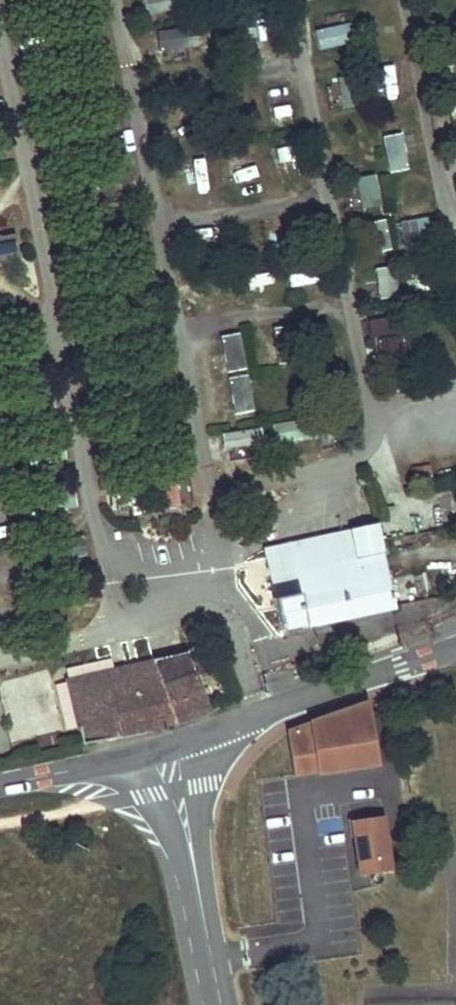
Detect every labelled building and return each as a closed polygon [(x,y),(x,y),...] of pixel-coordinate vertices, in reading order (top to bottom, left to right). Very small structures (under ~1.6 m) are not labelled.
[(319,47),(355,41),(350,19),(315,26),(319,47)] [(410,92),(404,66),(383,71),(389,97),(410,92)] [(432,214),(401,219),(406,253),(437,248),(432,214)] [(21,260),(17,235),(0,238),(0,264),(21,260)] [(396,264),(376,266),(379,297),(399,295),(396,264)] [(367,320),(380,359),(414,348),(401,309),(367,320)] [(243,335),(222,339),(229,376),(250,372),(243,335)] [(230,383),(237,420),(258,416),(252,379),(230,383)] [(262,426),(223,431),(225,447),(264,442),(262,426)] [(377,526),(261,551),(279,633),(279,634),(395,608),(377,526)] [(185,656),(70,681),(80,744),(117,737),(116,731),(156,723),(157,728),(160,728),(206,712),(195,678),(209,673),(203,654),(187,659),(185,656)] [(375,765),(366,705),(287,733),(294,778),(375,765)] [(156,723),(116,731),(117,737),(157,728),(156,723)] [(389,870),(382,821),(352,825),(360,875),(389,870)]
